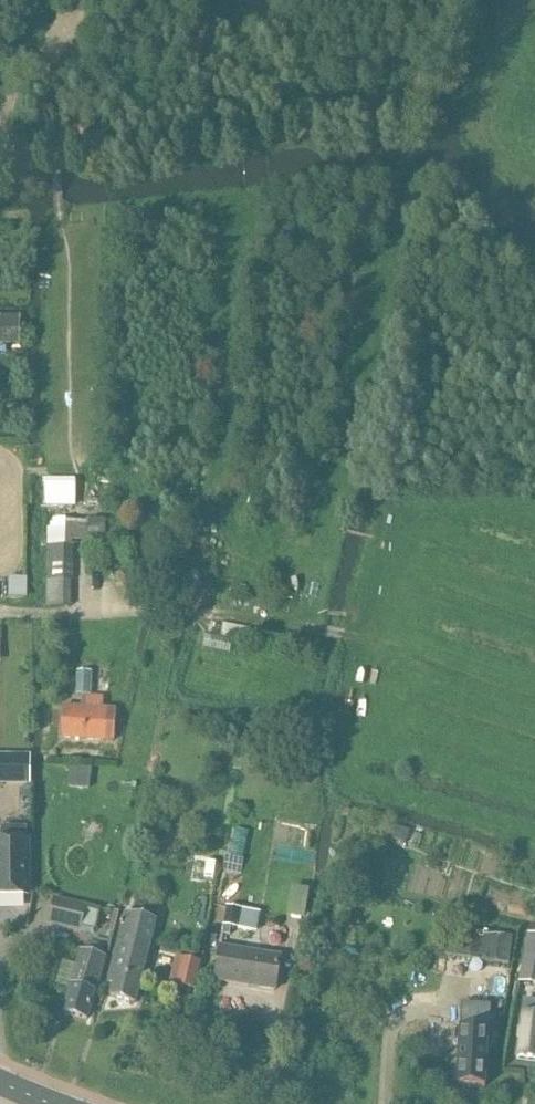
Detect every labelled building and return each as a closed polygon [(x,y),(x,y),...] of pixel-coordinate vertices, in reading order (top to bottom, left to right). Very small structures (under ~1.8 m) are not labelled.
[(20,346),(21,316),(0,316),(0,345),(20,346)] [(102,547),(102,523),(54,524),(54,547),(73,547),(102,547)] [(73,547),(54,547),(48,547),(48,608),(70,608),(71,581),(73,581),(73,547)] [(92,673),(79,672),(77,695),(90,696),(92,673)] [(104,699),(90,698),(90,710),(64,709),(62,739),(113,742),(115,711),(103,711),(104,699)] [(30,786),(31,755),(0,754),(0,785),(30,786)] [(70,766),(69,788),(89,789),(91,768),(70,766)] [(29,896),(28,841),(28,828),(2,828),(0,837),(0,896),(29,896)] [(54,897),(49,918),(83,928),(84,925),(88,905),(54,897)] [(88,905),(84,925),(96,928),(100,908),(88,906),(88,905)] [(242,910),(227,907),(223,927),(224,927),(223,935),(230,936),(232,928),(238,930),(242,910)] [(157,921),(126,914),(109,983),(114,984),(110,998),(136,1004),(157,921)] [(478,932),(461,929),(458,944),(475,948),(478,932)] [(324,942),(322,956),(335,958),(338,944),(324,942)] [(105,948),(88,943),(85,953),(81,952),(63,1013),(88,1020),(105,959),(103,958),(105,948)] [(281,958),(221,948),(216,981),(276,991),(281,958)] [(527,952),(518,996),(534,999),(534,953),(527,952)] [(204,964),(188,960),(181,989),(192,992),(197,993),(204,964)] [(459,1061),(457,1085),(485,1087),(487,1063),(492,1007),(464,1005),(459,1061)] [(517,1060),(534,1062),(534,1015),(522,1013),(522,1018),(517,1060)]
